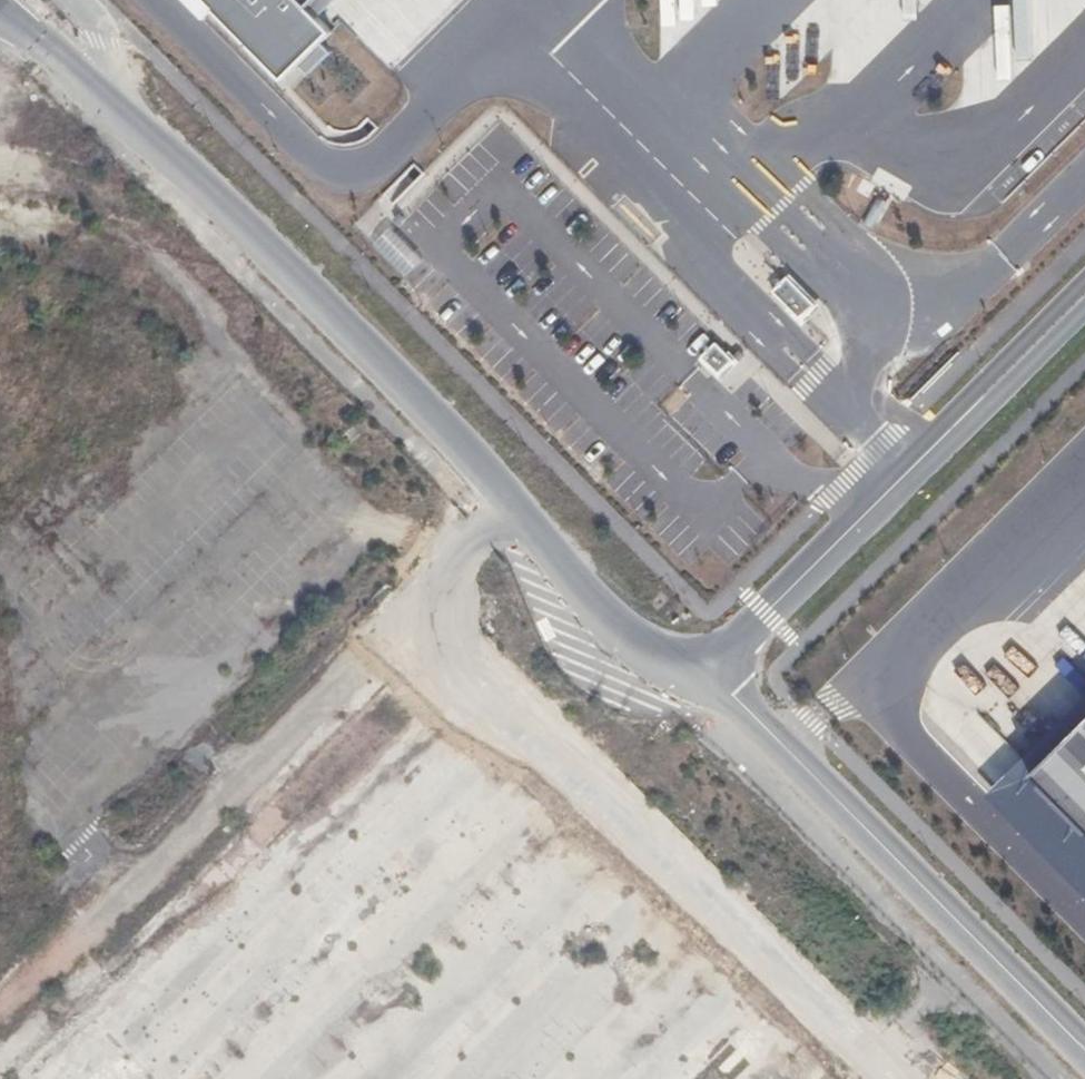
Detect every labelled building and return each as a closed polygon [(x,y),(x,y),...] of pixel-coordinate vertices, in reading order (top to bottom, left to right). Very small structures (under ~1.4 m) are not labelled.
[(308,21),(329,0),(190,0),(281,92),(331,43),(308,21)] [(0,1057),(0,1078),(937,1078),(468,601),(0,1057)] [(1036,775),(1084,824),(1084,726),(1036,775)]
